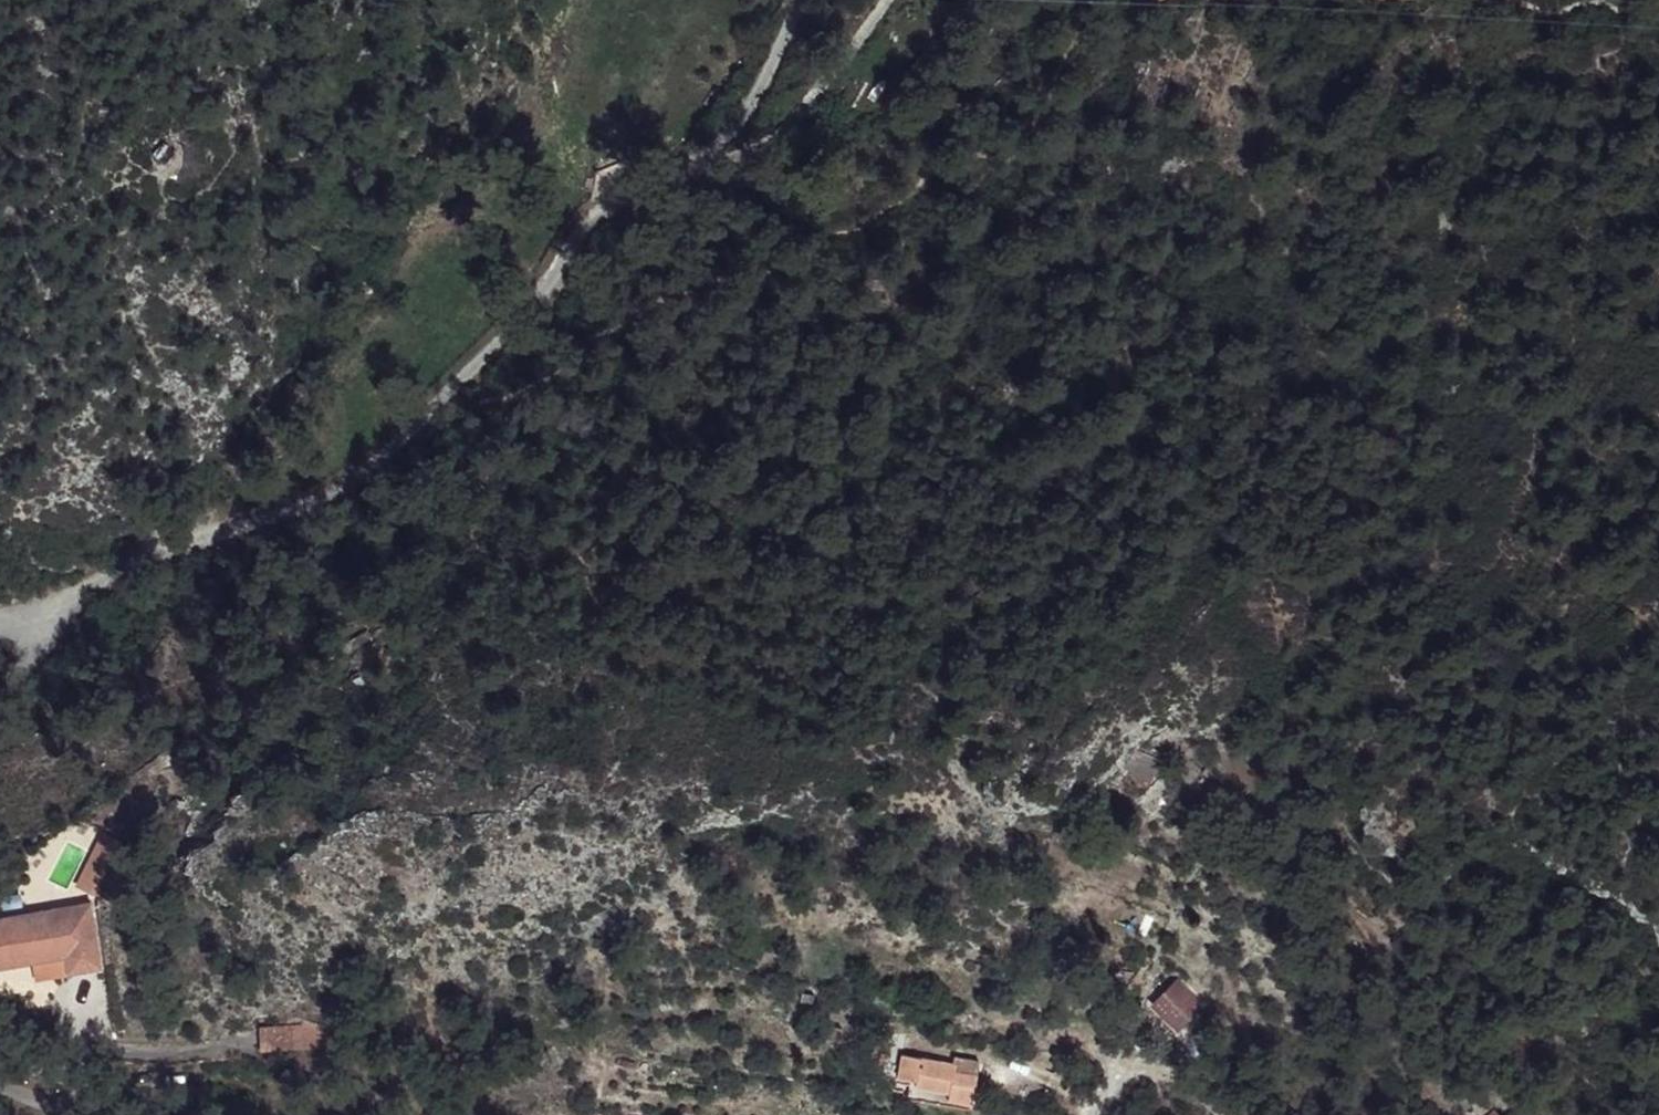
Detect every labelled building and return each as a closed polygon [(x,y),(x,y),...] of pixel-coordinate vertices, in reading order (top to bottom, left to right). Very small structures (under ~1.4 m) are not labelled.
[(145,137),(153,147),(164,137),(156,127),(145,137)] [(93,883),(109,891),(135,840),(119,832),(93,883)] [(0,917),(0,963),(48,961),(81,960),(82,966),(115,967),(109,907),(0,917)] [(1180,974),(1160,999),(1186,1022),(1208,998),(1180,974)] [(337,1020),(275,1019),(275,1047),(346,1047),(337,1020)] [(941,1047),(889,1034),(883,1057),(902,1060),(901,1070),(933,1076),(933,1083),(957,1087),(962,1062),(940,1057),(941,1047)] [(1485,1114),(1496,1114),(1500,1111),(1494,1107),(1485,1114)]
